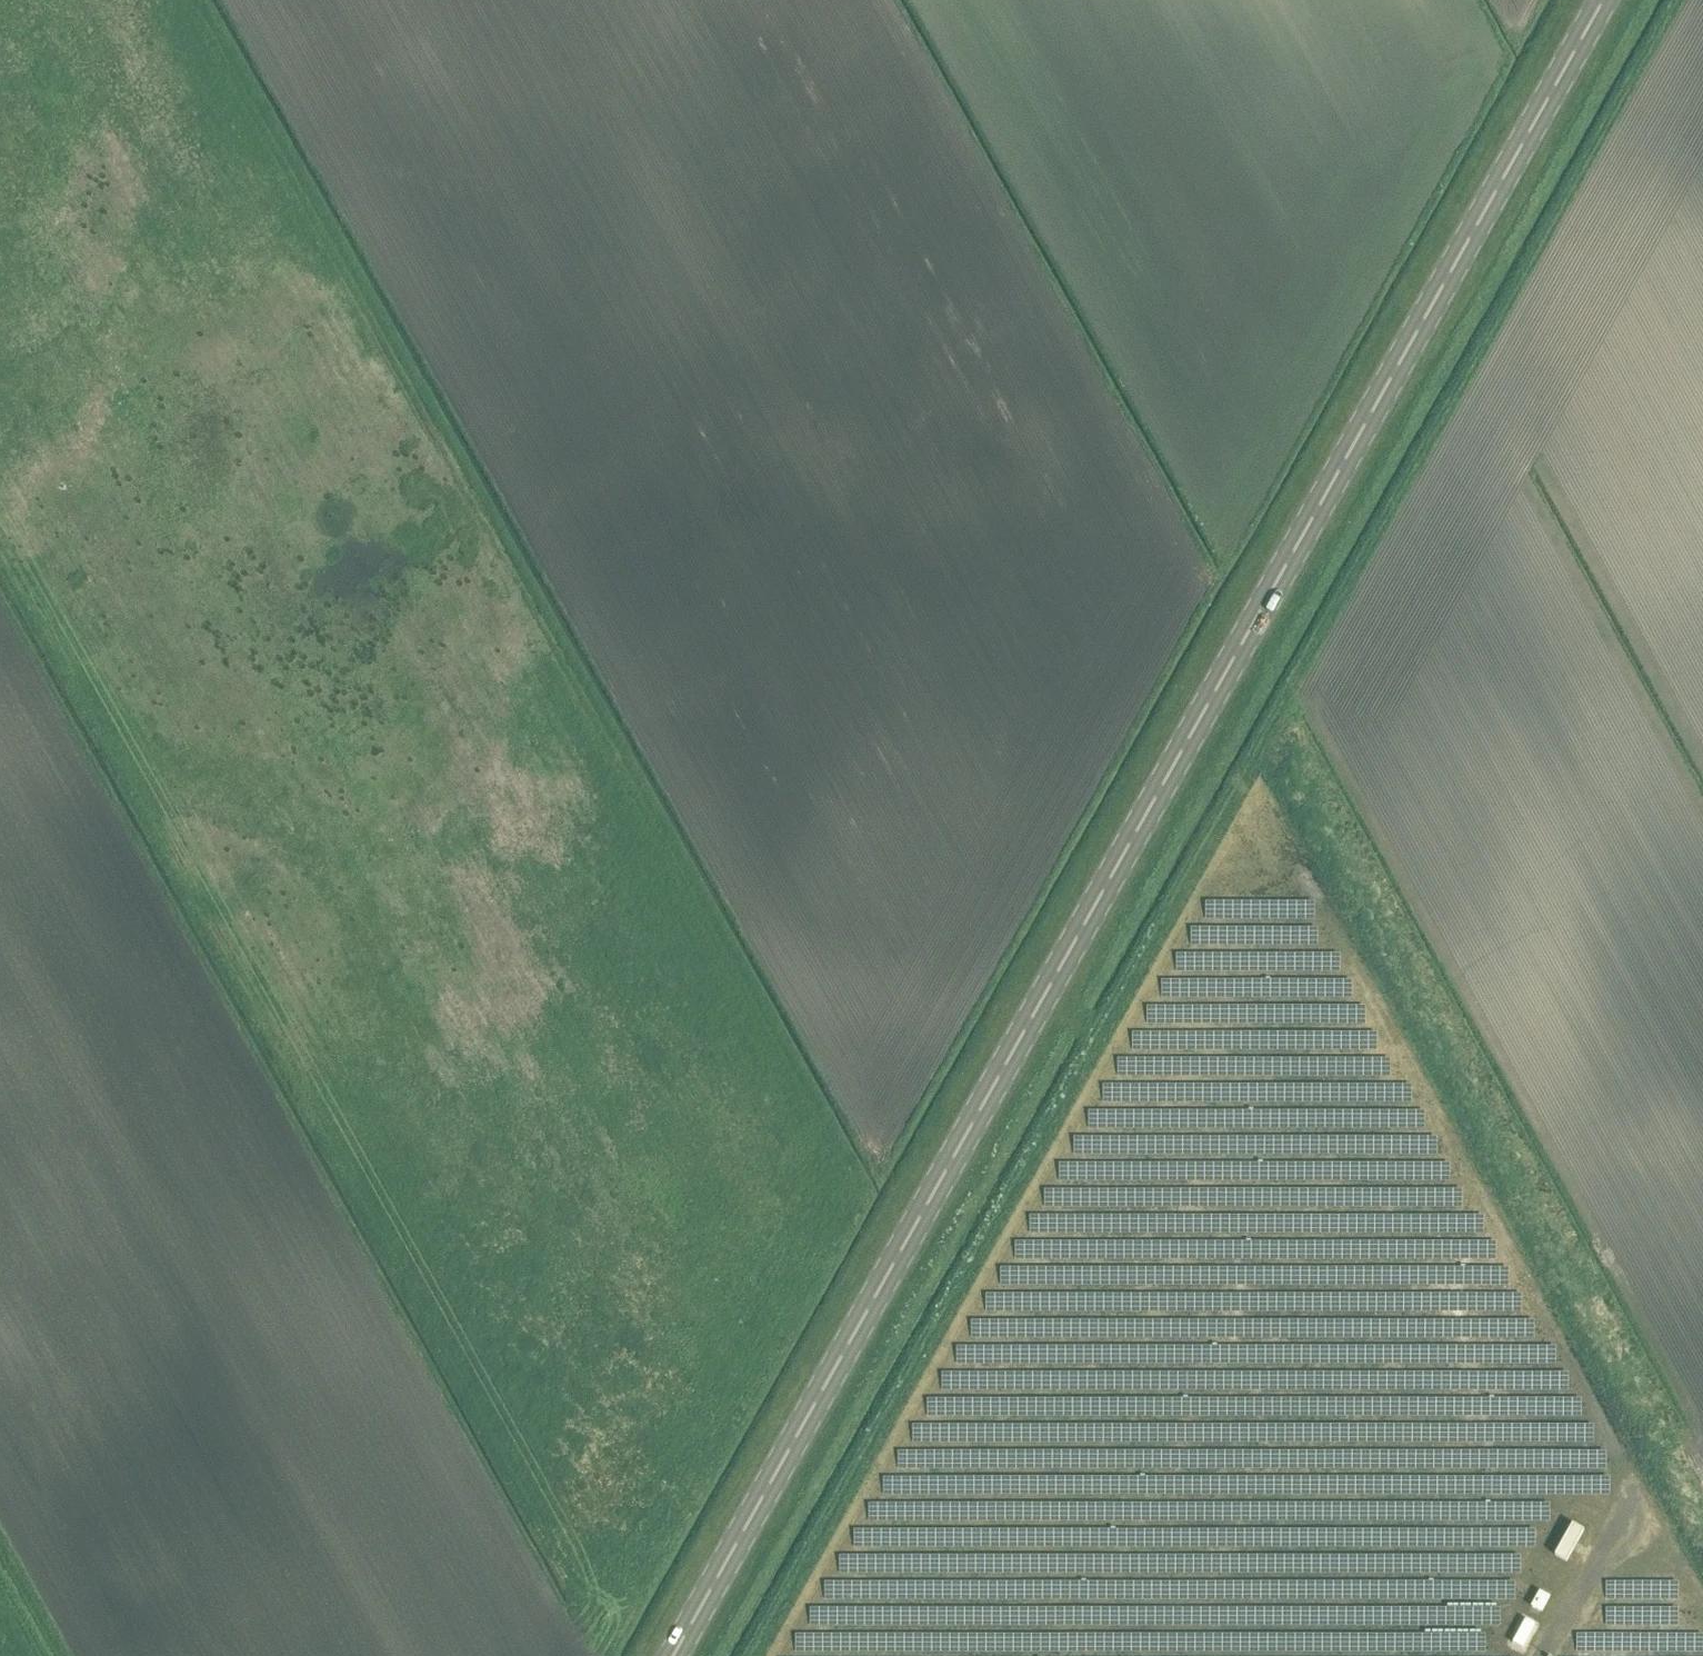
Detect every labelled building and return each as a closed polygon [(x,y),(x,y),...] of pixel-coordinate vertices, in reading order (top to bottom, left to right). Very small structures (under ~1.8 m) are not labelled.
[(1583,1532),(1572,1525),(1554,1556),(1566,1563),(1583,1532)] [(1525,1621),(1512,1644),(1521,1649),(1534,1626),(1525,1621)]
